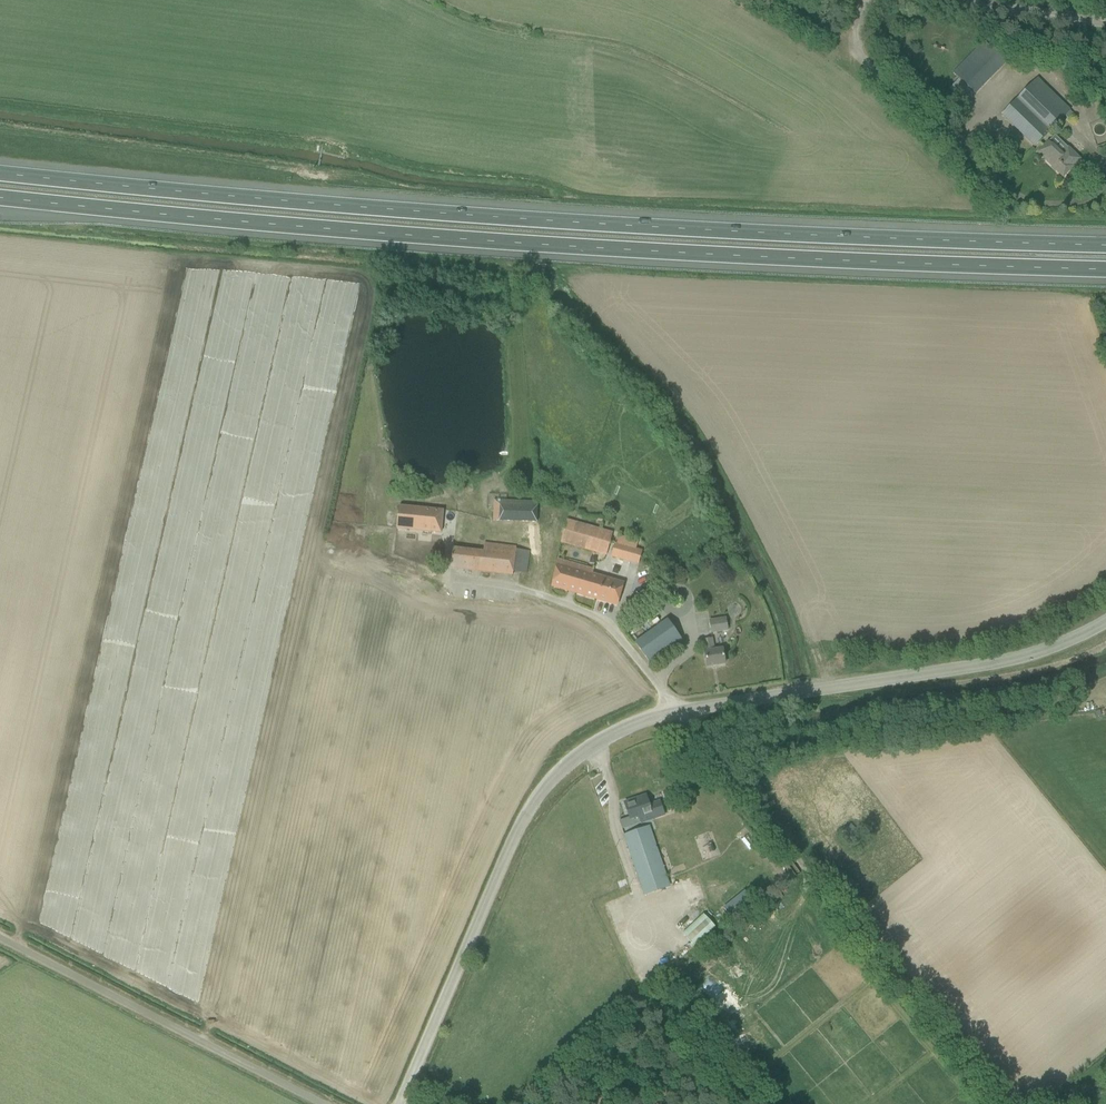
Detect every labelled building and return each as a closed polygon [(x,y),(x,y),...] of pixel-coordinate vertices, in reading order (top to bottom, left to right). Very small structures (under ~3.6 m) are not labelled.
[(952,95),(966,107),(1005,66),(992,53),(952,95)] [(1081,73),(1075,77),(1080,84),(1085,81),(1081,73)] [(1070,111),(1070,110),(1037,78),(1002,115),(1035,147),(1065,116),(1070,111)] [(1070,111),(1065,116),(1069,120),(1074,115),(1070,111)] [(1048,143),(1038,153),(1062,177),(1079,160),(1068,149),(1061,156),(1048,143)] [(495,500),(494,520),(537,521),(538,502),(495,500)] [(440,532),(442,510),(399,505),(396,528),(440,532)] [(561,542),(607,555),(613,533),(567,520),(561,542)] [(612,557),(640,565),(643,551),(628,547),(630,539),(618,535),(612,557)] [(453,548),(450,569),(512,575),(516,548),(484,544),(483,552),(453,548)] [(559,560),(552,587),(617,605),(620,595),(623,583),(590,574),(591,570),(559,560)] [(709,620),(711,633),(729,630),(726,617),(709,620)] [(683,643),(666,620),(635,643),(651,666),(683,643)] [(724,664),(723,653),(722,649),(714,650),(713,638),(703,639),(705,656),(707,667),(724,664)] [(633,800),(624,803),(629,818),(630,819),(637,816),(640,824),(646,822),(654,819),(664,815),(660,801),(649,805),(646,797),(634,801),(633,800)] [(851,824),(841,833),(853,846),(863,838),(851,824)] [(643,894),(668,885),(651,833),(626,841),(643,894)] [(689,889),(701,886),(698,873),(686,876),(689,889)] [(678,877),(668,880),(671,887),(680,883),(678,877)] [(611,923),(623,917),(615,899),(602,905),(611,923)] [(723,916),(728,923),(732,920),(727,913),(723,916)] [(703,914),(682,933),(694,946),(715,927),(703,914)]
